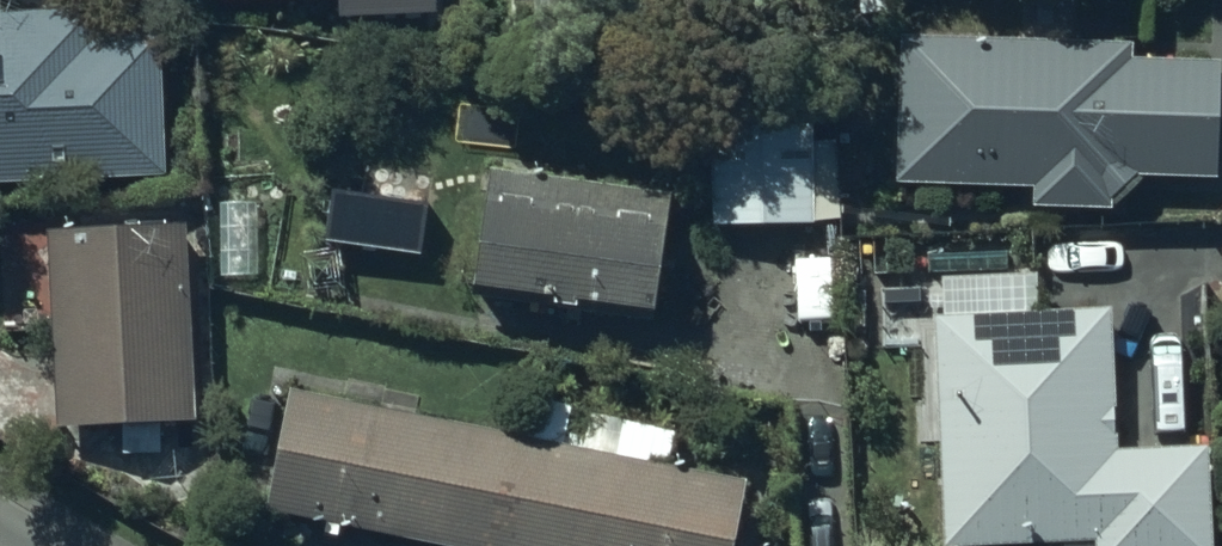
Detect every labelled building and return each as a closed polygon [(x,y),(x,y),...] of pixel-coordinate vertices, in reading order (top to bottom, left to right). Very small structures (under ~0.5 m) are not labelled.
[(164,170),(164,26),(95,26),(95,0),(0,0),(0,175),(164,170)] [(340,17),(437,12),(436,0),(338,0),(340,17)] [(1135,32),(901,24),(899,173),(1035,175),(1035,200),(1115,200),(1115,195),(1146,168),(1221,168),(1221,48),(1135,48),(1135,32)] [(712,111),(713,212),(841,212),(840,132),(814,132),(814,110),(712,111)] [(487,160),(476,266),(556,274),(555,285),(580,287),(581,281),(662,289),(672,178),(487,160)] [(187,212),(49,217),(58,417),(195,411),(193,369),(220,368),(215,248),(189,249),(187,212)] [(937,303),(944,535),(1096,530),(1097,545),(1218,545),(1214,435),(1118,438),(1114,297),(937,303)] [(269,497),(326,509),(324,521),(343,525),(345,513),(506,545),(730,545),(746,469),(671,454),(677,421),(621,410),(614,443),(569,434),(577,394),(529,384),(521,423),(291,376),(269,497)]
